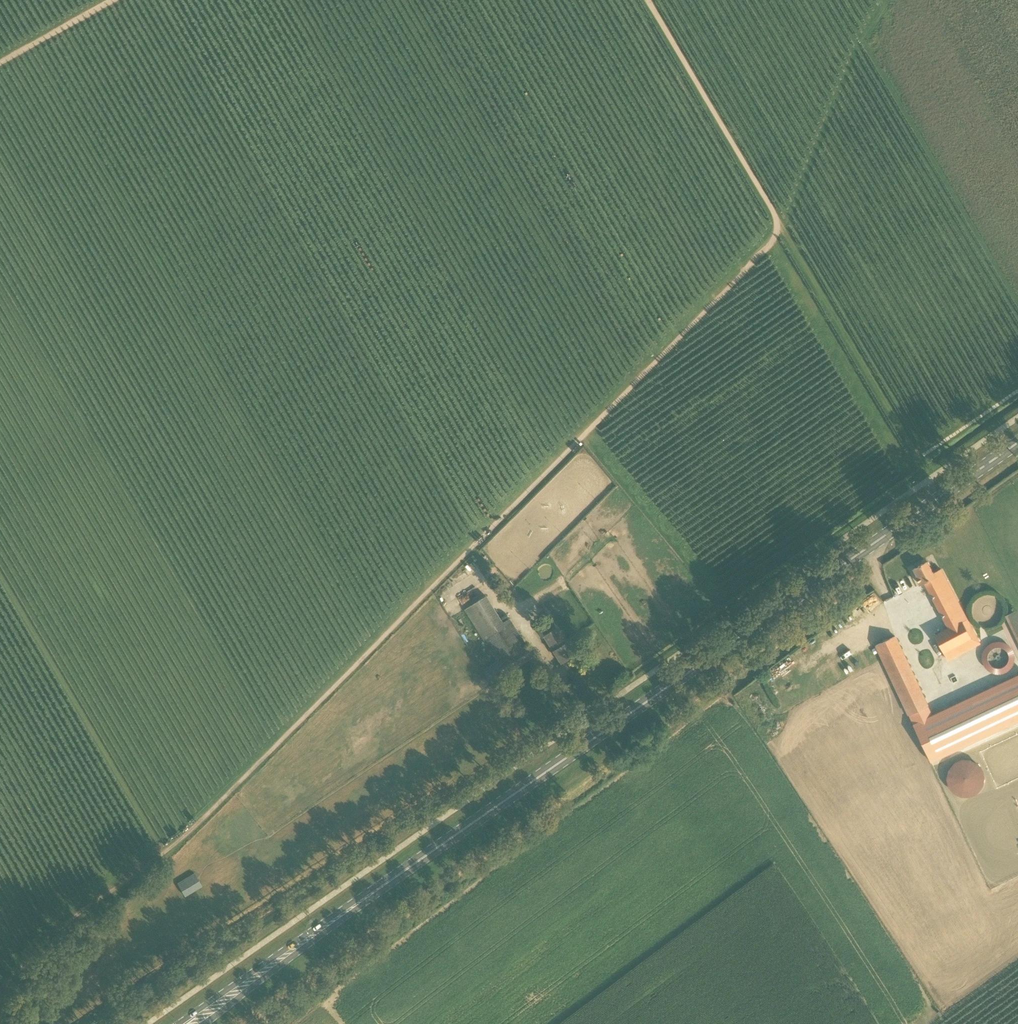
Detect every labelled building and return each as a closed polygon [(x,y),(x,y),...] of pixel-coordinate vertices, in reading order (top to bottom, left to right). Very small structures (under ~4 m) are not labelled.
[(920,584),(925,582),(948,628),(935,635),(934,634),(933,634),(946,659),(979,643),(971,627),(967,629),(962,621),(966,619),(941,569),(934,573),(927,561),(914,569),(917,575),(916,576),(920,584)] [(869,610),(880,602),(872,592),(861,600),(869,610)] [(503,622),(492,604),(486,596),(465,609),(498,660),(491,664),(490,662),(481,667),(492,684),(534,656),(526,644),(527,644),(510,618),(503,622)] [(557,610),(564,621),(576,613),(569,602),(557,610)] [(835,615),(840,623),(859,610),(855,602),(835,615)] [(1017,609),(1004,614),(1017,644),(1017,611),(1017,609)] [(575,654),(558,628),(553,620),(537,630),(542,637),(545,635),(559,657),(562,662),(575,654)] [(931,761),(1017,722),(1017,675),(930,715),(894,635),(875,644),(931,761)] [(957,756),(942,786),(971,800),(986,770),(957,756)] [(185,897),(203,887),(194,873),(177,883),(185,897)]
